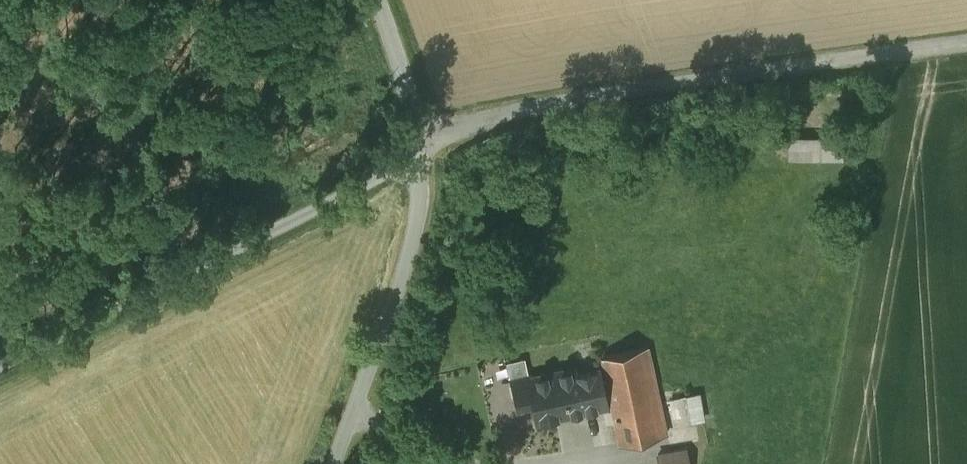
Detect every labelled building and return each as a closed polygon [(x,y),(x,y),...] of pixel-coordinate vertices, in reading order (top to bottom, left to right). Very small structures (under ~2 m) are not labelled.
[(796,133),(796,158),(852,159),(852,134),(796,133)] [(601,356),(603,367),(611,403),(620,442),(667,432),(648,346),(601,356)] [(611,403),(603,367),(576,373),(575,367),(528,378),(528,376),(512,380),(518,404),(533,401),(537,421),(585,410),(584,409),(611,403)] [(678,414),(695,411),(697,420),(712,417),(706,389),(674,396),(678,414)] [(658,454),(660,463),(689,463),(686,448),(658,454)]
